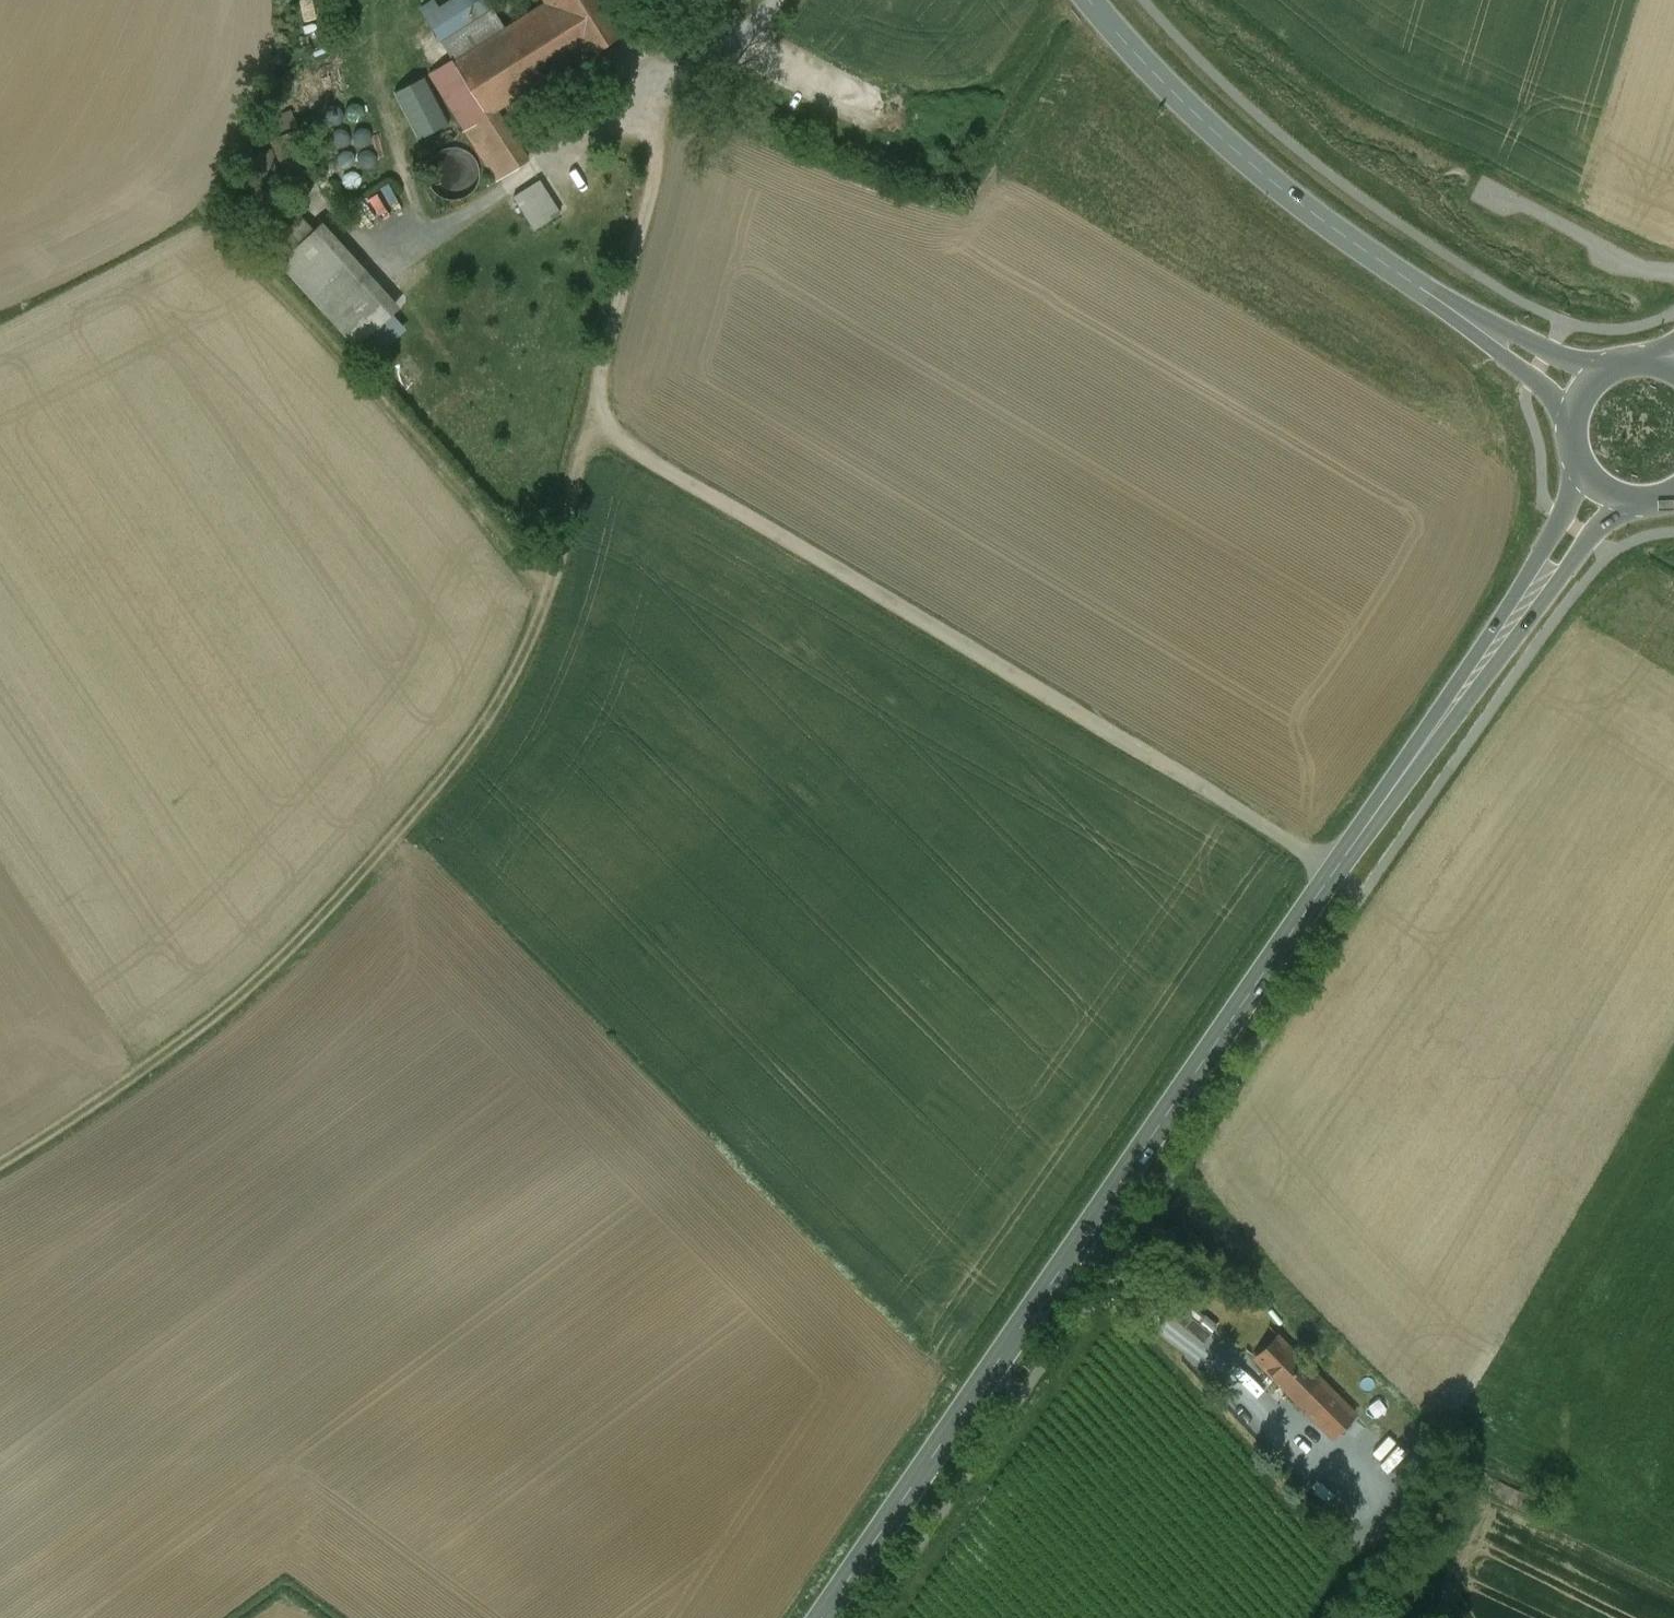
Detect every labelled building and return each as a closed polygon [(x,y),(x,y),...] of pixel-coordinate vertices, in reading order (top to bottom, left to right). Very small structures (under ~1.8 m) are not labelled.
[(425,17),(433,30),(480,0),(451,0),(425,17)] [(614,0),(548,0),(505,27),(453,60),(475,96),(486,114),(494,110),(577,57),(582,54),(583,55),(598,46),(630,25),(614,0)] [(493,9),(441,42),(453,60),(505,27),(493,9)] [(598,46),(583,55),(582,54),(577,57),(583,66),(603,54),(598,46)] [(526,161),(494,110),(486,114),(475,96),(453,110),(498,179),(527,161),(526,160),(526,161)] [(291,112),(265,123),(287,179),(314,168),(291,112)] [(477,182),(479,172),(477,162),(471,154),(462,148),(452,147),(442,149),(434,155),(428,163),(426,173),(429,183),(434,192),(443,197),(453,199),(463,197),(471,191),(477,182)] [(539,180),(513,196),(534,229),(560,213),(539,180)] [(295,209),(262,238),(281,259),(314,230),(295,209)] [(314,230),(281,259),(301,281),(341,244),(321,223),(314,230)] [(341,244),(301,281),(358,343),(397,307),(341,244)] [(1202,1344),(1213,1333),(1189,1311),(1178,1323),(1202,1344)] [(1278,1336),(1256,1358),(1282,1385),(1293,1374),(1306,1386),(1317,1376),(1278,1336)] [(1354,1414),(1317,1376),(1306,1386),(1293,1374),(1282,1385),(1332,1435),(1354,1414)]
